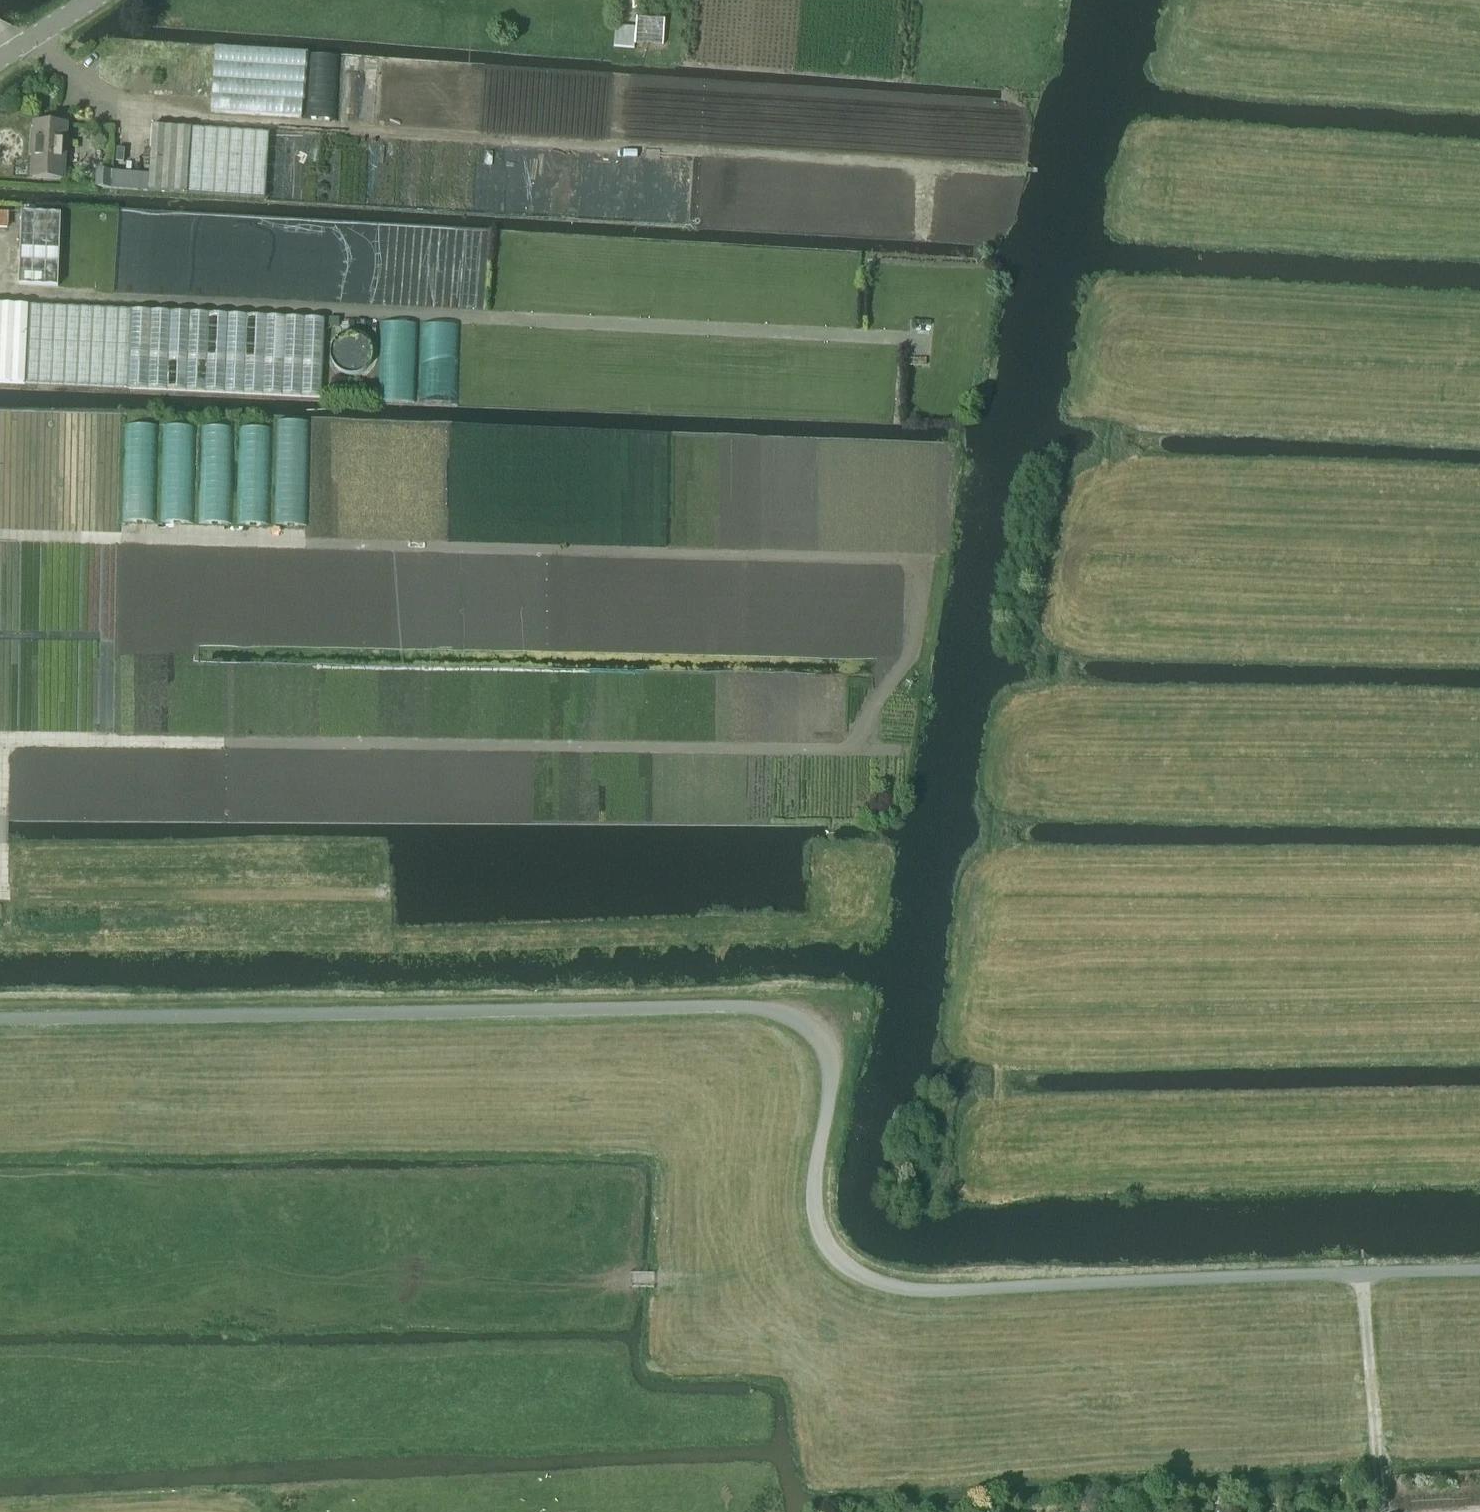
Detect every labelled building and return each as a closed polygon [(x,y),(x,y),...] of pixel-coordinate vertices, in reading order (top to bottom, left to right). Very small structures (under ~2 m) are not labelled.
[(636,28),(635,44),(663,46),(665,21),(636,19),(636,28)] [(615,27),(614,47),(634,48),(635,44),(636,28),(615,27)] [(67,127),(35,125),(32,180),(64,181),(67,127)] [(152,129),(150,175),(124,174),(97,172),(96,189),(124,191),(265,200),(269,135),(206,132),(179,131),(152,129)] [(8,228),(8,214),(0,213),(0,228),(8,228)] [(19,286),(58,287),(61,215),(22,214),(19,286)] [(0,305),(0,384),(321,399),(324,321),(0,305)]
